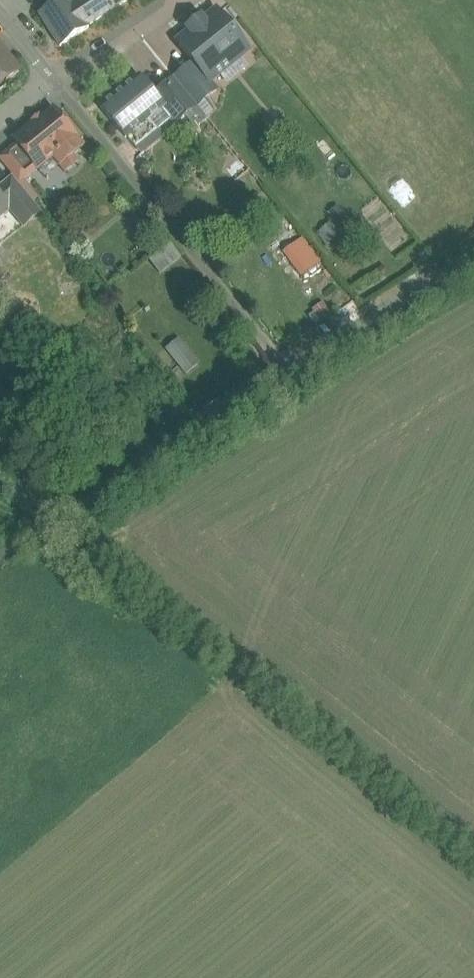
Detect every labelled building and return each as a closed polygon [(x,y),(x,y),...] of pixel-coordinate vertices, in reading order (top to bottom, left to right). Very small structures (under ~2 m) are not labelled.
[(73,3),(71,0),(62,0),(39,15),(60,48),(89,28),(88,27),(112,12),(104,0),(77,0),(73,3)] [(112,12),(129,0),(104,0),(112,12)] [(220,14),(213,13),(204,21),(202,19),(188,30),(190,32),(181,40),(180,47),(193,64),(210,83),(243,57),(244,49),(232,35),(232,29),(220,14)] [(6,87),(6,82),(18,72),(0,50),(0,92),(6,87)] [(193,64),(175,79),(197,107),(217,91),(210,83),(193,64)] [(140,77),(101,108),(126,139),(127,137),(136,148),(157,132),(148,121),(164,108),(165,107),(155,95),(140,77)] [(175,79),(155,95),(165,107),(164,108),(176,124),(197,107),(175,79)] [(44,124),(16,146),(36,171),(52,158),(65,174),(78,163),(73,157),(85,147),(54,110),(41,121),(44,124)] [(0,159),(0,162),(19,185),(36,171),(16,146),(0,159)] [(41,213),(19,185),(1,199),(11,212),(10,213),(22,228),(41,213)] [(10,213),(11,212),(1,199),(0,198),(0,221),(10,213)] [(318,231),(325,242),(340,233),(333,222),(318,231)] [(302,238),(283,253),(296,270),(315,255),(302,238)] [(173,243),(152,260),(161,272),(183,255),(173,243)] [(180,336),(166,348),(187,374),(202,362),(180,336)]
